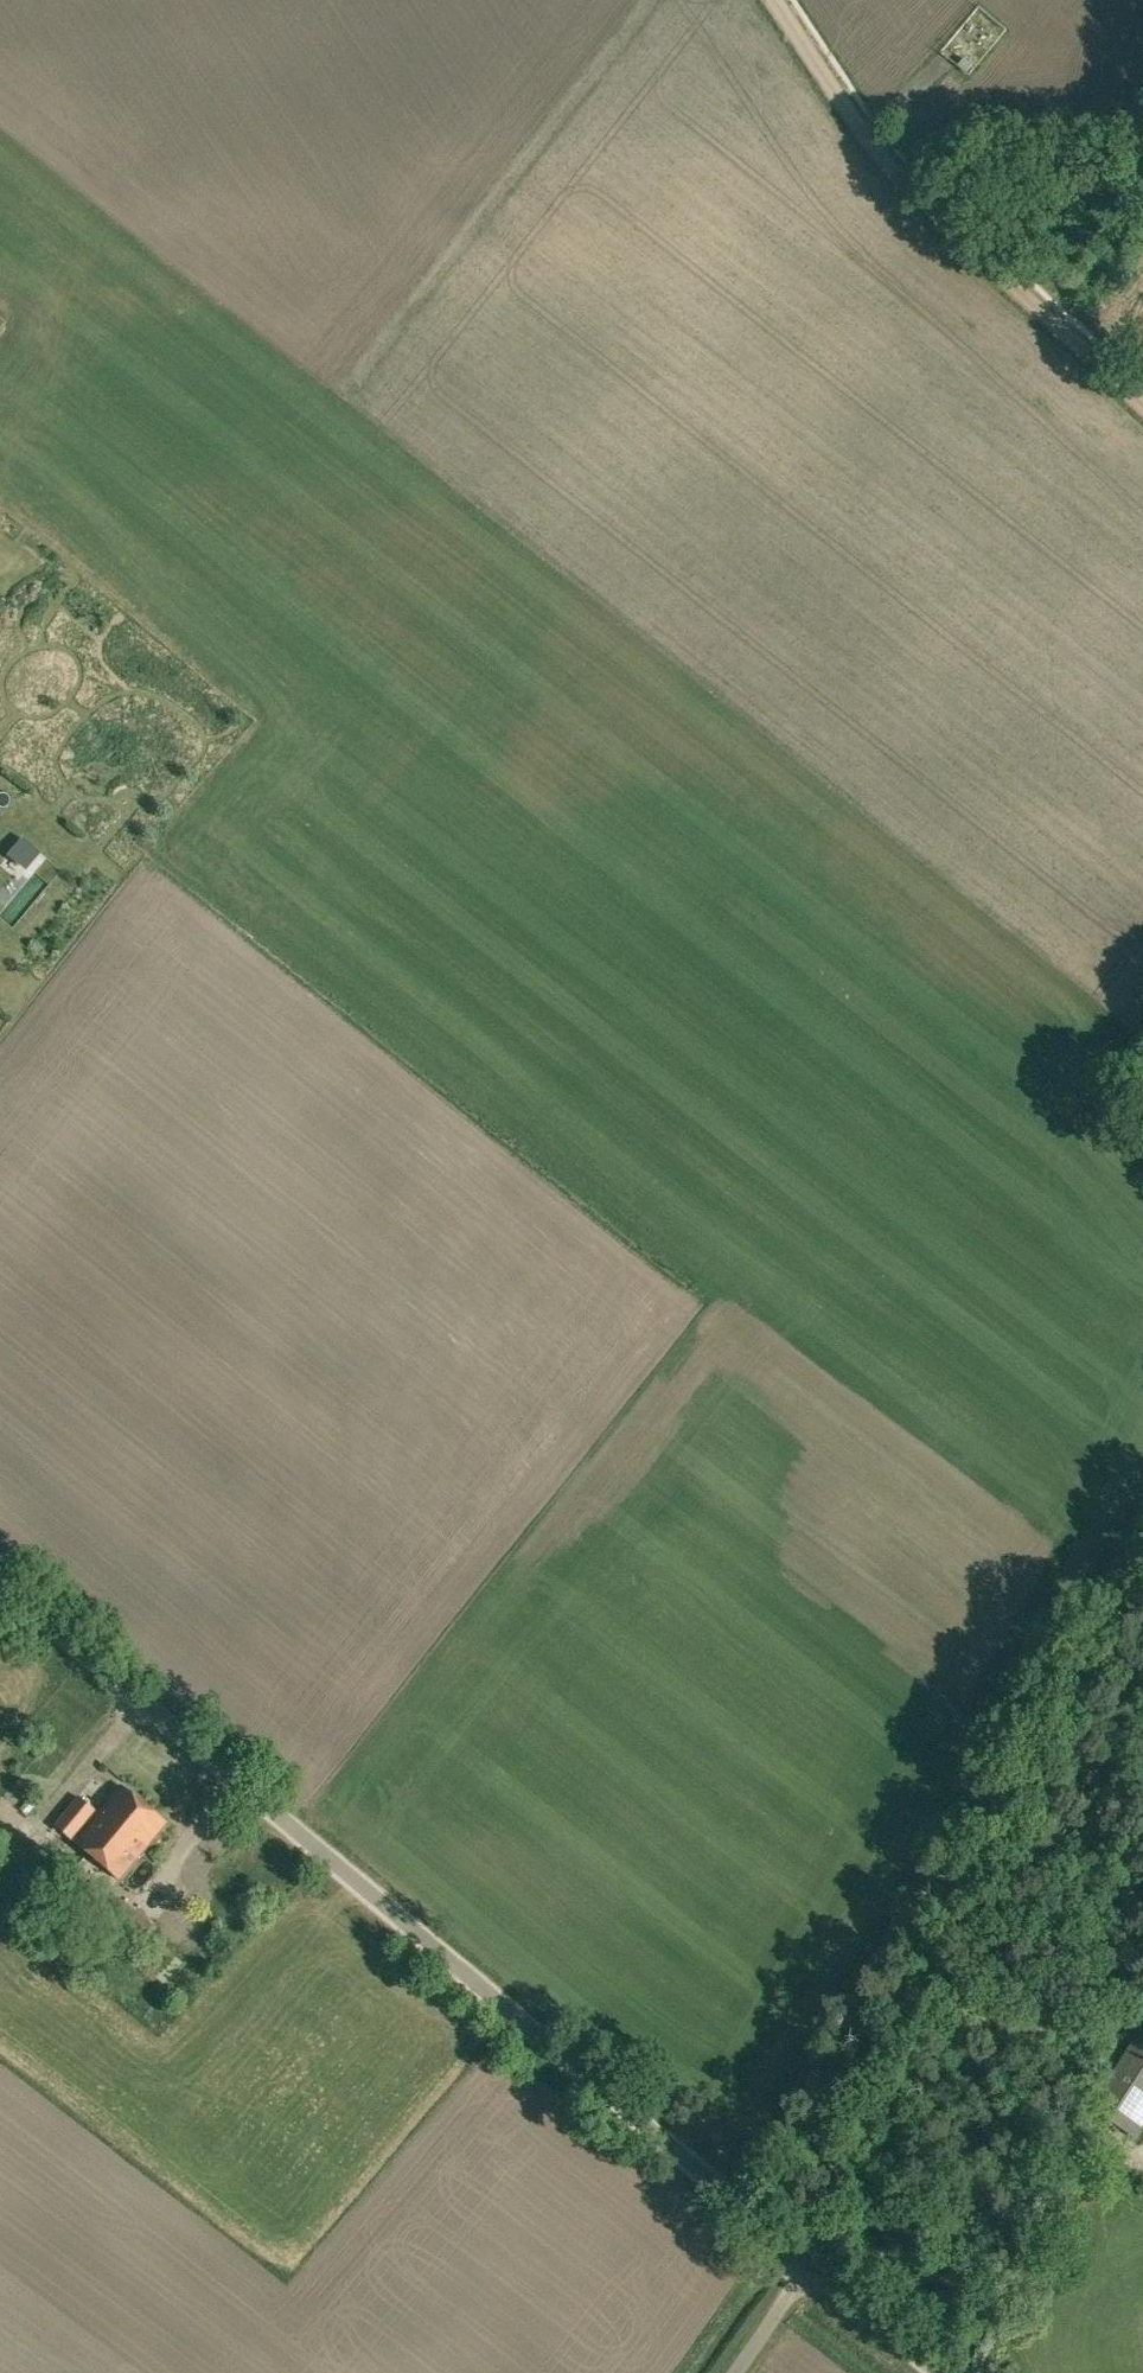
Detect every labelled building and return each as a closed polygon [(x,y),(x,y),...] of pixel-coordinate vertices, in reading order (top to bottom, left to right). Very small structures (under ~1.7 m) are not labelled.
[(957,65),(967,72),(973,64),(963,57),(957,65)] [(73,1840),(119,1879),(166,1823),(121,1784),(97,1812),(77,1795),(53,1824),(73,1840)] [(105,1921),(134,1946),(152,1924),(123,1900),(105,1921)] [(1137,2138),(1142,2129),(1142,2036),(1138,2033),(1090,2108),(1137,2138)]
